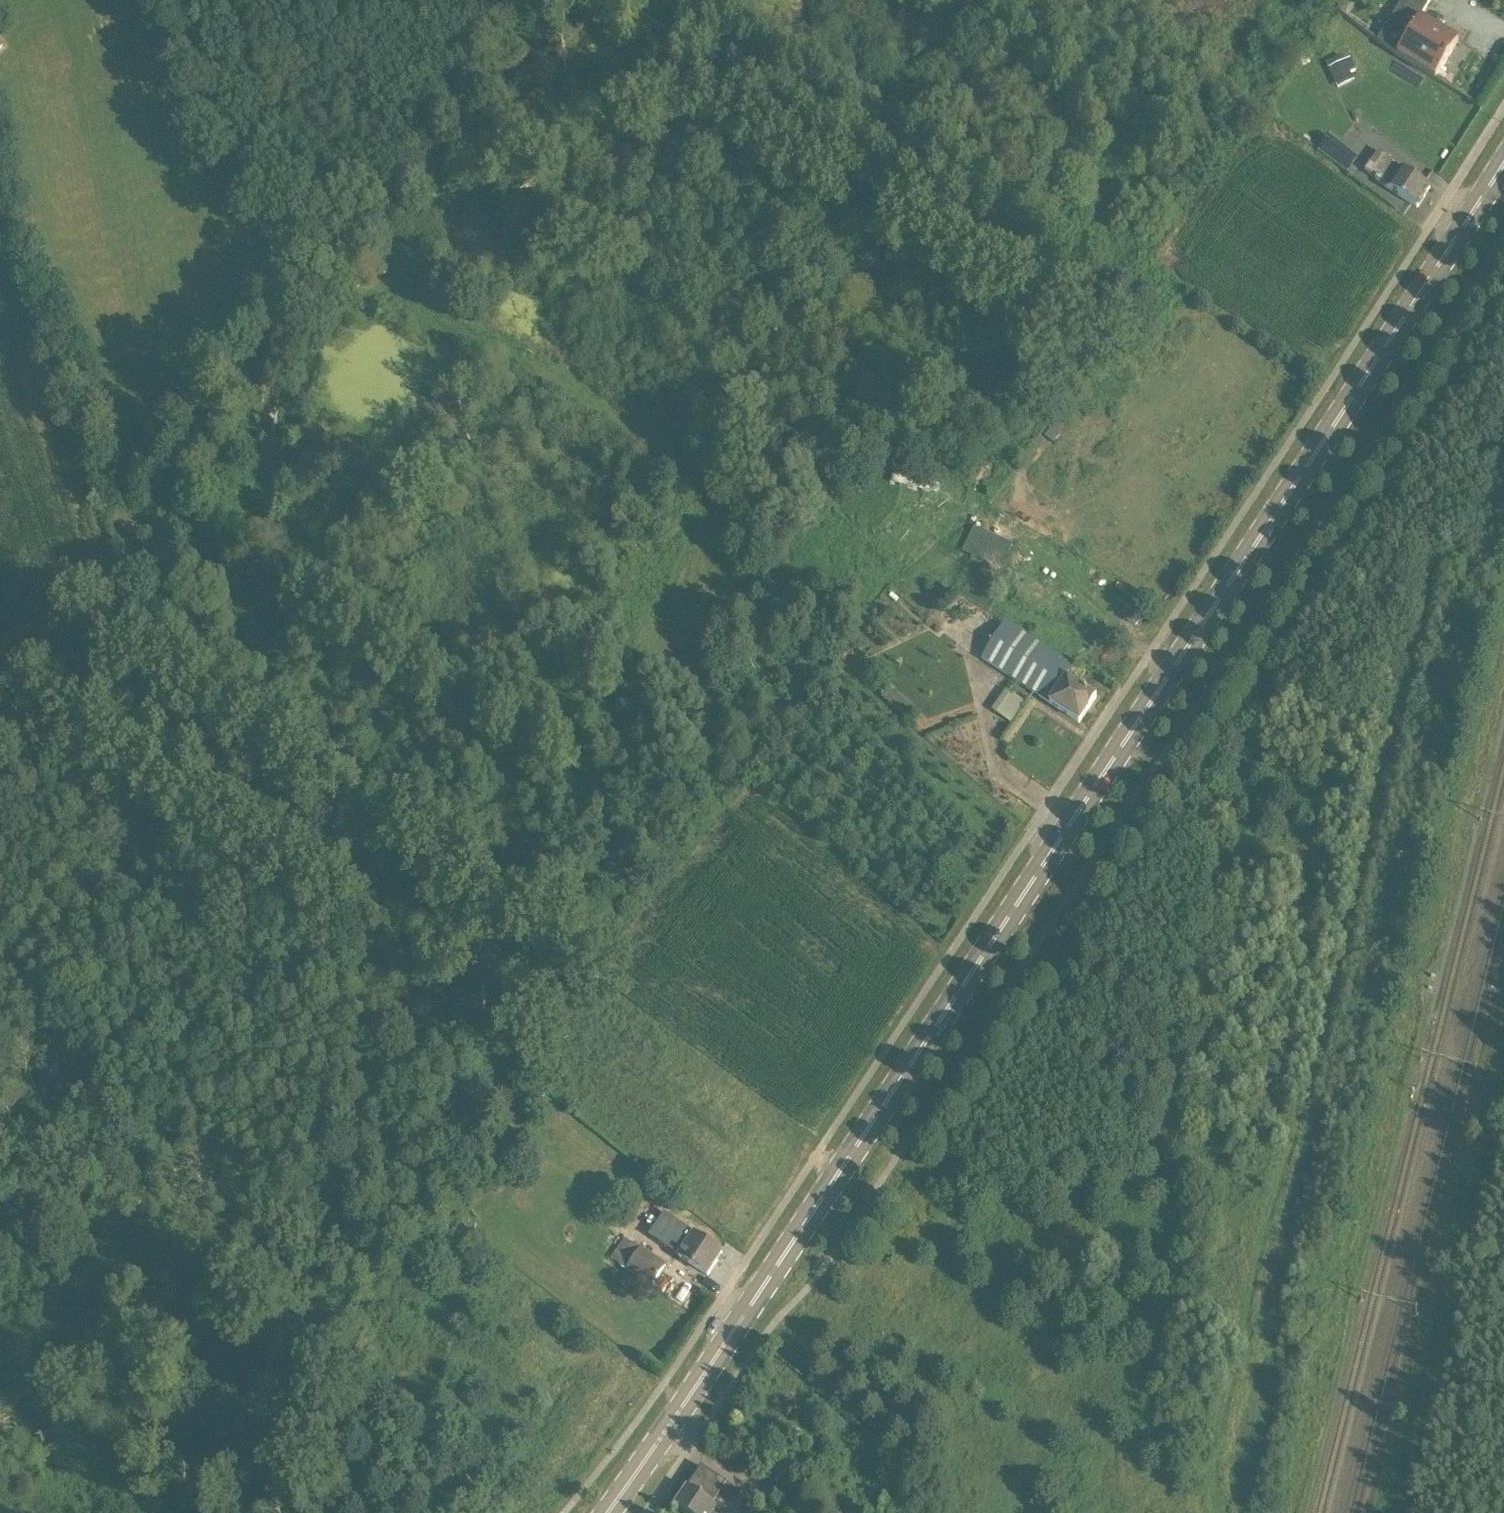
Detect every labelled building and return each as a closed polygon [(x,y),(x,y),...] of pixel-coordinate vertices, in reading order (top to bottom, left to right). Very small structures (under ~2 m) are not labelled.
[(1377,39),(1397,54),(1435,79),(1458,41),(1420,18),(1428,5),(1431,0),(1402,0),(1377,39)] [(1334,80),(1356,70),(1351,58),(1328,69),(1334,80)] [(1328,156),(1331,158),(1338,164),(1349,149),(1339,142),(1328,156)] [(1374,149),(1368,158),(1371,161),(1365,171),(1387,188),(1417,208),(1430,189),(1399,169),(1374,149)] [(960,517),(950,543),(980,555),(990,529),(960,517)] [(1136,605),(1133,610),(1127,620),(1136,626),(1145,611),(1136,605)] [(1074,667),(1057,656),(1006,621),(982,656),(1050,702),(1067,677),(1074,667)] [(1067,677),(1050,702),(1062,711),(1079,722),(1096,697),(1067,677)] [(995,713),(1010,723),(1024,702),(1008,692),(995,713)] [(683,1246),(676,1255),(708,1276),(722,1254),(668,1218),(660,1231),(683,1246)] [(640,1248),(626,1269),(652,1286),(666,1265),(640,1248)] [(712,1512),(716,1507),(712,1504),(720,1493),(734,1503),(741,1493),(701,1466),(686,1488),(674,1506),(684,1512),(713,1512),(712,1512)]
